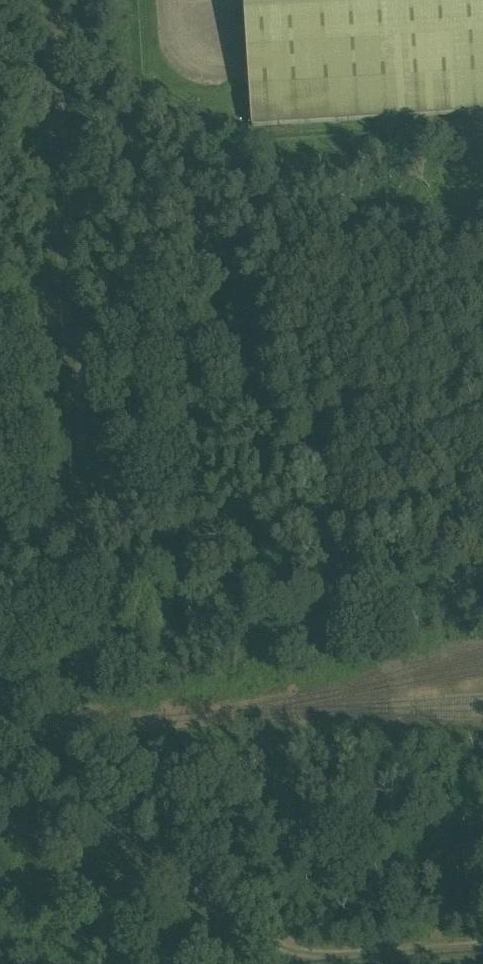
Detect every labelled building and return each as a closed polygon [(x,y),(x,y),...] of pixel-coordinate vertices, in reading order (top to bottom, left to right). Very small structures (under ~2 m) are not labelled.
[(255,130),(482,118),(482,0),(248,0),(255,130)]
